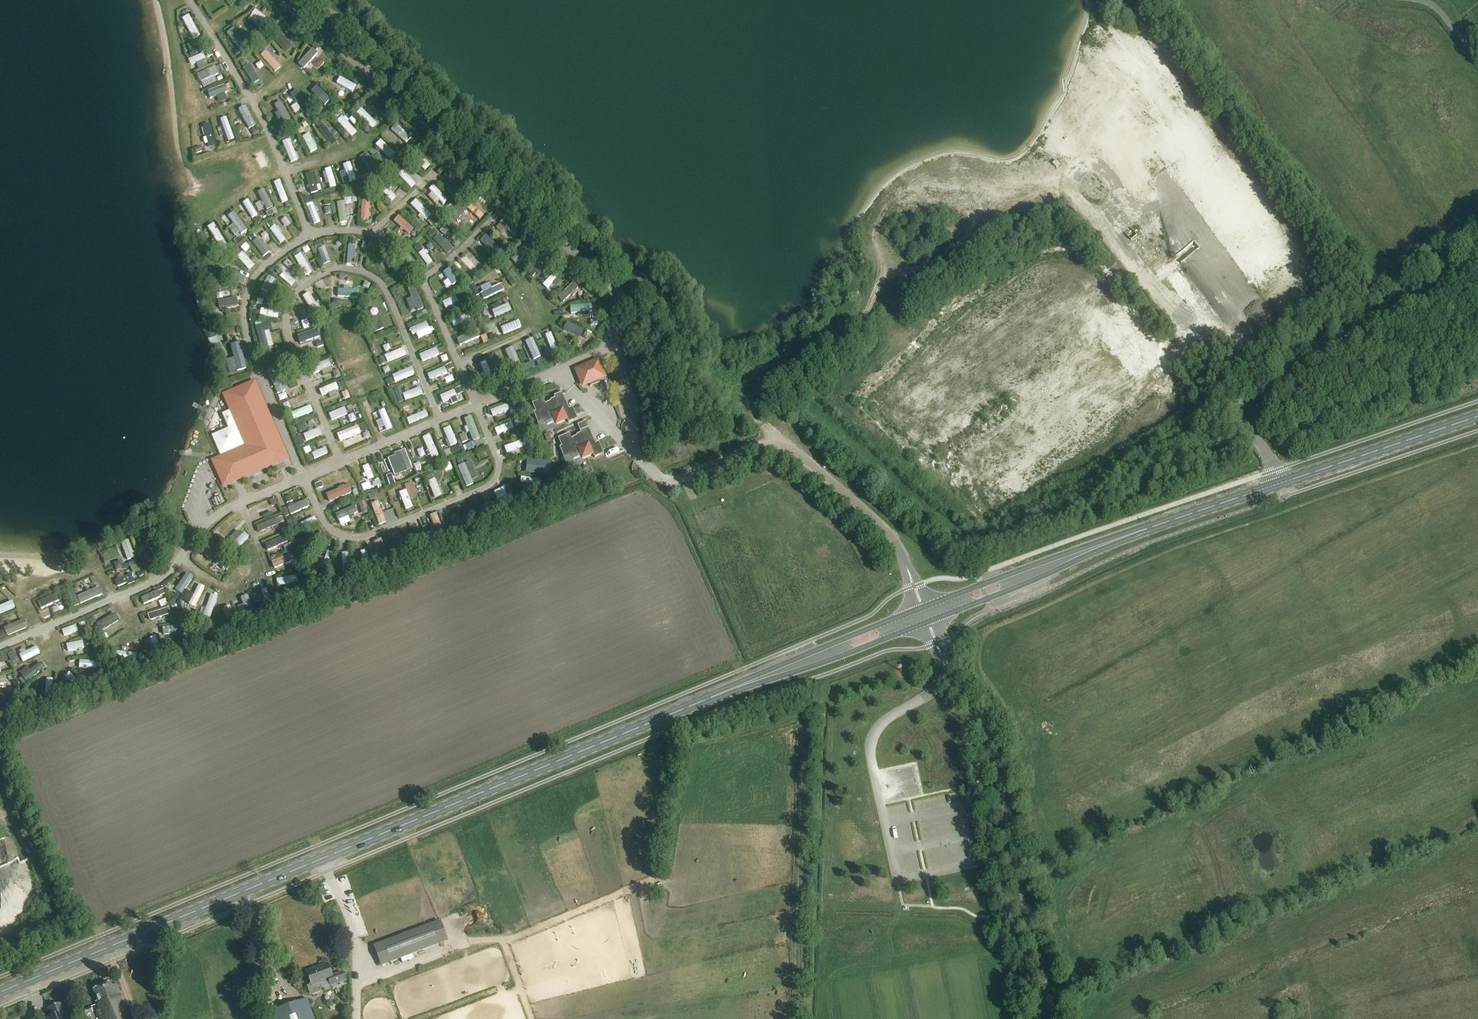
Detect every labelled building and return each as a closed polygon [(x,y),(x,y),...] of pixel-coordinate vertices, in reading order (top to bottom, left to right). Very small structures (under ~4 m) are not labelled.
[(252,11),(249,22),(262,26),(266,15),(252,11)] [(191,40),(199,37),(190,14),(183,17),(191,40)] [(284,19),(280,23),(284,27),(288,23),(284,19)] [(232,27),(226,33),(239,48),(246,42),(232,27)] [(286,53),(293,47),(277,29),(270,36),(286,53)] [(268,40),(258,48),(262,54),(273,46),(268,40)] [(275,72),(282,67),(267,50),(260,55),(275,72)] [(205,54),(188,59),(190,65),(197,63),(198,68),(209,64),(205,54)] [(319,59),(314,65),(318,69),(324,63),(319,59)] [(252,84),(260,80),(251,63),(243,68),(252,84)] [(348,89),(351,82),(336,76),(333,83),(348,89)] [(361,90),(357,95),(361,99),(365,94),(361,90)] [(283,101),(275,104),(283,123),(290,120),(283,101)] [(237,109),(248,129),(256,125),(246,105),(237,109)] [(357,113),(373,129),(378,124),(362,107),(357,113)] [(309,122),(315,119),(310,111),(305,115),(309,122)] [(332,115),(337,120),(340,117),(336,112),(332,115)] [(353,115),(350,119),(356,126),(360,122),(353,115)] [(226,134),(233,132),(227,116),(220,118),(226,134)] [(315,124),(319,129),(323,126),(319,120),(315,124)] [(210,123),(202,125),(208,148),(216,145),(210,123)] [(279,123),(273,127),(277,134),(283,131),(279,123)] [(306,136),(310,150),(317,149),(314,134),(306,136)] [(290,138),(284,141),(292,160),(298,157),(290,138)] [(412,149),(417,144),(412,140),(408,145),(412,149)] [(391,159),(396,154),(381,141),(376,146),(391,159)] [(423,152),(428,147),(424,144),(419,149),(423,152)] [(363,157),(372,176),(379,172),(370,153),(363,157)] [(425,170),(429,166),(416,154),(412,158),(425,170)] [(396,166),(402,160),(397,156),(392,161),(396,166)] [(343,167),(350,183),(357,180),(351,165),(343,167)] [(305,174),(311,194),(318,192),(312,172),(305,174)] [(371,177),(366,180),(369,186),(375,183),(371,177)] [(282,204),(289,201),(280,179),(273,182),(282,204)] [(379,193),(383,189),(379,184),(374,189),(379,193)] [(258,191),(265,210),(272,207),(266,188),(258,191)] [(336,194),(334,189),(324,191),(325,197),(336,194)] [(458,193),(452,199),(456,203),(462,197),(458,193)] [(471,195),(467,200),(472,204),(476,199),(471,195)] [(425,221),(431,215),(416,198),(410,204),(425,221)] [(248,199),(242,202),(252,219),(258,216),(248,199)] [(308,206),(314,224),(321,222),(315,204),(308,206)] [(233,210),(228,214),(239,230),(245,226),(233,210)] [(393,221),(409,235),(414,229),(398,214),(393,221)] [(432,217),(427,222),(432,227),(437,221),(432,217)] [(253,221),(257,226),(262,223),(258,218),(253,221)] [(213,223),(207,227),(220,248),(227,244),(213,223)] [(270,229),(281,244),(286,240),(275,225),(270,229)] [(445,225),(440,230),(445,235),(450,230),(445,225)] [(433,230),(428,235),(432,239),(438,234),(433,230)] [(445,251),(451,246),(442,235),(436,240),(445,251)] [(533,237),(529,241),(533,246),(538,242),(533,237)] [(496,255),(502,249),(490,238),(484,245),(496,255)] [(364,240),(362,246),(370,249),(372,243),(364,240)] [(1193,240),(1183,249),(1187,254),(1197,245),(1193,240)] [(418,244),(413,247),(417,253),(422,249),(418,244)] [(308,245),(302,249),(306,255),(312,252),(308,245)] [(516,262),(526,252),(521,247),(511,257),(516,262)] [(501,250),(497,256),(500,259),(505,254),(501,250)] [(398,271),(402,266),(386,251),(381,256),(398,271)] [(473,264),(466,270),(472,278),(485,267),(471,251),(466,255),(473,264)] [(548,251),(543,256),(547,260),(552,254),(548,251)] [(305,276),(312,273),(301,253),(294,257),(305,276)] [(537,274),(546,261),(540,257),(531,270),(537,274)] [(236,272),(237,270),(230,267),(226,277),(243,284),(246,277),(236,272)] [(452,286),(459,282),(450,267),(443,271),(452,286)] [(557,270),(542,284),(548,289),(562,275),(557,270)] [(284,271),(280,276),(291,286),(296,281),(284,271)] [(461,283),(454,287),(457,292),(464,287),(461,283)] [(473,284),(467,287),(472,299),(479,296),(473,284)] [(501,284),(489,289),(487,285),(481,288),(486,299),(504,290),(501,284)] [(562,303),(576,289),(571,284),(557,298),(562,303)] [(416,286),(409,288),(416,311),(423,309),(416,286)] [(1191,288),(1180,294),(1184,302),(1195,297),(1191,288)] [(303,295),(314,316),(321,312),(310,291),(303,295)] [(459,294),(441,302),(445,309),(462,301),(459,294)] [(217,307),(237,307),(237,298),(217,299),(217,307)] [(495,317),(512,310),(509,303),(492,310),(495,317)] [(570,313),(592,312),(591,304),(570,305),(570,313)] [(306,319),(312,316),(307,308),(301,311),(306,319)] [(378,315),(373,317),(368,308),(360,312),(371,335),(384,329),(378,315)] [(465,314),(451,321),(454,327),(468,321),(465,314)] [(268,341),(265,331),(272,328),(270,322),(255,326),(263,353),(270,350),(267,341),(268,341)] [(496,329),(499,335),(518,328),(516,322),(496,329)] [(563,329),(580,337),(583,330),(566,322),(563,329)] [(296,335),(299,343),(320,336),(317,328),(296,335)] [(477,330),(456,338),(459,346),(480,337),(477,330)] [(550,350),(557,348),(553,332),(546,333),(550,350)] [(586,332),(583,338),(589,341),(592,334),(586,332)] [(526,340),(533,360),(541,357),(534,337),(526,340)] [(231,343),(236,371),(245,369),(241,342),(231,343)] [(387,362),(406,354),(403,347),(384,355),(387,362)] [(514,347),(508,350),(514,365),(520,362),(514,347)] [(485,378),(498,375),(493,357),(480,361),(485,378)] [(542,359),(536,361),(539,367),(545,365),(542,359)] [(599,383),(597,378),(602,376),(596,363),(578,371),(583,384),(588,382),(590,387),(599,383)] [(395,383),(415,374),(412,366),(392,375),(395,383)] [(217,463),(225,482),(283,457),(252,386),(224,399),(230,412),(223,415),(229,429),(212,436),(223,460),(217,463)] [(443,403),(457,396),(454,389),(440,395),(443,403)] [(558,404),(555,399),(550,401),(550,402),(545,404),(543,399),(532,404),(535,412),(533,413),(537,423),(543,420),(544,423),(553,420),(555,426),(567,421),(568,424),(578,420),(572,407),(566,410),(563,402),(558,404)] [(333,420),(354,411),(351,404),(330,413),(333,420)] [(409,424),(428,416),(426,410),(406,418),(409,424)] [(473,441),(480,438),(472,415),(464,418),(473,441)] [(497,435),(515,428),(512,421),(494,428),(497,435)] [(449,446),(458,443),(452,425),(444,428),(449,446)] [(431,458),(439,455),(431,433),(423,437),(431,458)] [(584,439),(581,433),(576,435),(576,436),(571,438),(569,434),(558,438),(561,446),(559,447),(563,457),(569,455),(570,457),(579,454),(581,460),(593,456),(594,458),(604,454),(599,442),(593,444),(590,437),(584,439)] [(464,434),(459,436),(462,444),(467,441),(464,434)] [(302,436),(296,439),(299,444),(304,442),(302,436)] [(357,437),(344,440),(346,447),(359,443),(357,437)] [(507,452),(523,446),(520,440),(504,446),(507,452)] [(466,444),(468,450),(476,447),(474,441),(466,444)] [(325,447),(311,453),(314,460),(328,453),(325,447)] [(403,480),(401,473),(409,470),(401,451),(387,457),(397,482),(403,480)] [(528,473),(542,473),(542,461),(528,460),(528,473)] [(474,484),(472,479),(477,477),(471,461),(458,466),(466,487),(474,484)] [(451,462),(444,464),(447,471),(453,469),(451,462)] [(367,479),(374,477),(369,464),(362,467),(367,479)] [(435,498),(443,495),(436,477),(428,480),(435,498)] [(329,502),(352,492),(348,483),(325,493),(329,502)] [(501,488),(508,501),(516,496),(509,484),(501,488)] [(288,505),(290,514),(310,508),(308,500),(288,505)] [(372,502),(376,522),(384,520),(381,501),(372,502)] [(349,517),(358,513),(355,505),(335,514),(341,526),(351,522),(349,517)] [(286,508),(281,510),(285,517),(290,515),(286,508)] [(436,512),(430,515),(438,536),(444,534),(436,512)] [(296,521),(300,530),(316,523),(313,514),(296,521)] [(230,542),(245,528),(238,521),(224,535),(230,542)] [(394,532),(396,549),(405,548),(402,531),(394,532)] [(308,550),(325,539),(321,533),(303,544),(308,550)] [(220,535),(215,540),(222,546),(226,542),(220,535)] [(383,538),(373,541),(379,560),(389,556),(383,538)] [(128,560),(136,556),(128,540),(120,544),(128,560)] [(250,542),(233,553),(237,559),(254,548),(250,542)] [(212,543),(207,548),(213,555),(219,551),(212,543)] [(143,544),(137,549),(140,554),(147,549),(143,544)] [(369,549),(361,551),(364,565),(372,563),(369,549)] [(327,550),(324,563),(331,565),(334,552),(327,550)] [(290,556),(273,562),(276,568),(293,562),(290,556)] [(113,563),(116,569),(123,567),(121,560),(113,563)] [(227,562),(221,567),(225,571),(230,566),(227,562)] [(186,572),(175,590),(183,595),(194,577),(186,572)] [(135,581),(132,573),(124,576),(123,573),(115,577),(119,587),(135,581)] [(198,583),(191,596),(198,600),(205,587),(198,583)] [(80,594),(84,602),(100,596),(97,588),(80,594)] [(268,588),(261,590),(267,605),(273,603),(268,588)] [(40,609),(59,601),(55,593),(36,602),(40,609)] [(176,593),(172,599),(177,603),(181,597),(176,593)] [(211,594),(203,615),(211,618),(219,597),(211,594)] [(248,595),(243,597),(249,612),(255,610),(248,595)] [(15,608),(11,599),(0,604),(0,614),(15,608)] [(150,621),(172,613),(170,606),(147,614),(150,621)] [(96,623),(101,632),(120,621),(115,612),(96,623)] [(264,613),(260,615),(262,621),(269,619),(267,614),(264,613)] [(3,628),(7,636),(27,627),(24,619),(3,628)] [(258,625),(258,624),(256,620),(245,625),(246,628),(247,630),(258,625)] [(77,624),(61,630),(64,637),(80,631),(77,624)] [(156,635),(150,637),(154,649),(160,647),(156,635)] [(85,649),(85,642),(66,643),(67,650),(85,649)] [(26,651),(24,648),(18,651),(23,661),(40,653),(37,646),(26,651)] [(116,652),(116,660),(138,660),(138,652),(116,652)] [(21,663),(18,659),(12,662),(14,667),(21,663)] [(79,668),(97,668),(97,660),(80,660),(79,668)] [(30,669),(28,666),(19,672),(26,682),(46,669),(42,662),(30,669)] [(69,672),(65,676),(75,687),(79,683),(69,672)] [(55,694),(54,678),(46,678),(47,694),(55,694)] [(440,922),(374,947),(381,965),(447,941),(440,922)] [(306,972),(311,985),(307,987),(309,994),(313,995),(320,993),(321,989),(319,984),(328,981),(334,985),(345,981),(342,972),(332,976),(328,964),(306,972)] [(116,986),(111,988),(109,983),(92,990),(98,1004),(95,1005),(98,1011),(96,1011),(99,1018),(129,1018),(116,986)] [(277,1010),(270,1013),(272,1018),(312,1018),(305,1000),(277,1010)] [(47,1018),(69,1018),(63,1003),(47,1009),(50,1018),(47,1018)] [(84,1010),(86,1015),(93,1013),(91,1007),(84,1010)]
